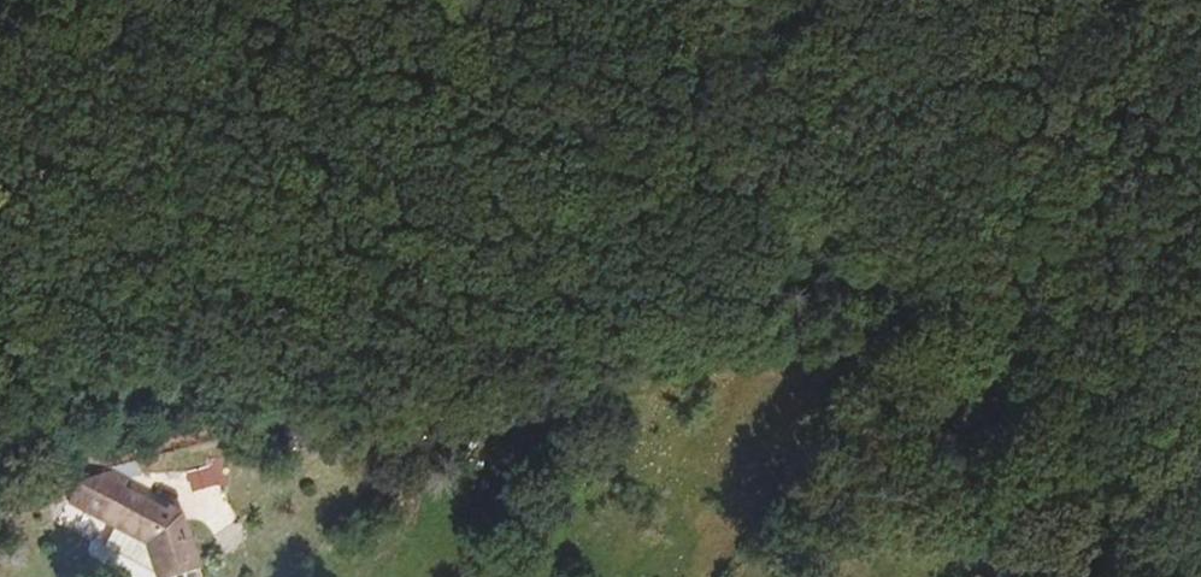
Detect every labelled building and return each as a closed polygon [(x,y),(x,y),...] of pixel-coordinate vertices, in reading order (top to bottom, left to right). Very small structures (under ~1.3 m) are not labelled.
[(224,463),(190,469),(193,487),(228,481),(224,463)] [(66,506),(144,548),(154,576),(184,576),(198,572),(181,524),(125,490),(130,480),(106,466),(85,472),(66,506)] [(5,494),(0,496),(0,515),(8,514),(5,494)]
